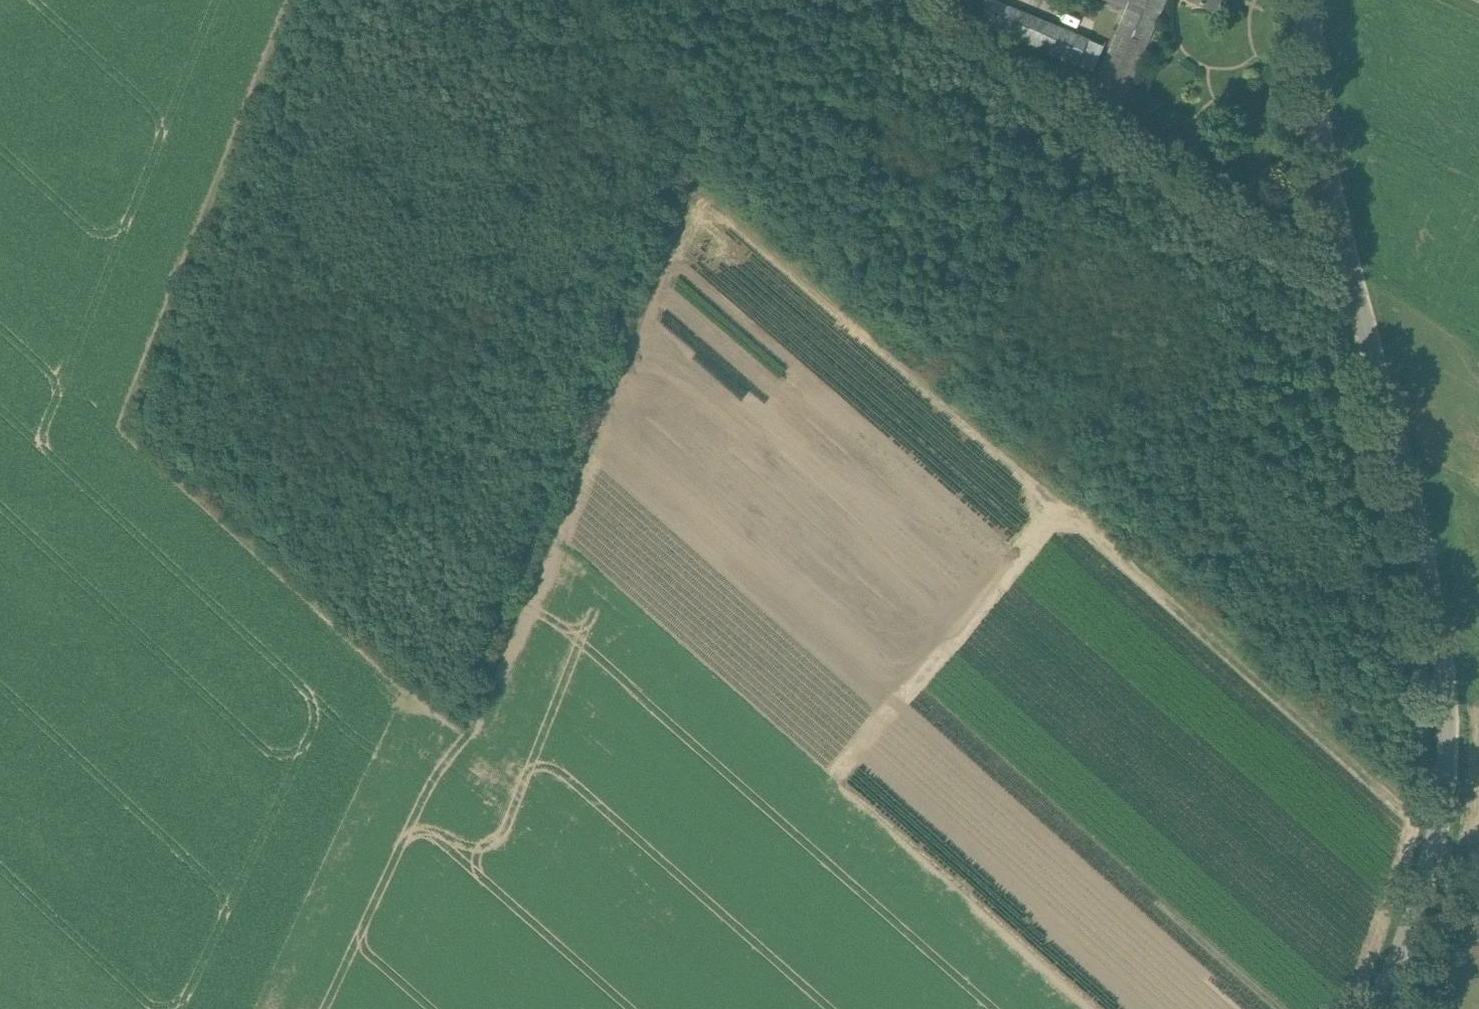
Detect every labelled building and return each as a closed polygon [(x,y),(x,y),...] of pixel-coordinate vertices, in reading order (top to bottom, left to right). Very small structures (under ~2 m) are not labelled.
[(1105,46),(998,0),(986,0),(983,5),(986,6),(982,15),(977,13),(974,19),(1095,70),(1105,46)] [(1166,0),(1106,0),(1125,8),(1085,105),(1118,119),(1166,0)] [(1216,10),(1220,0),(1191,0),(1216,10)]
